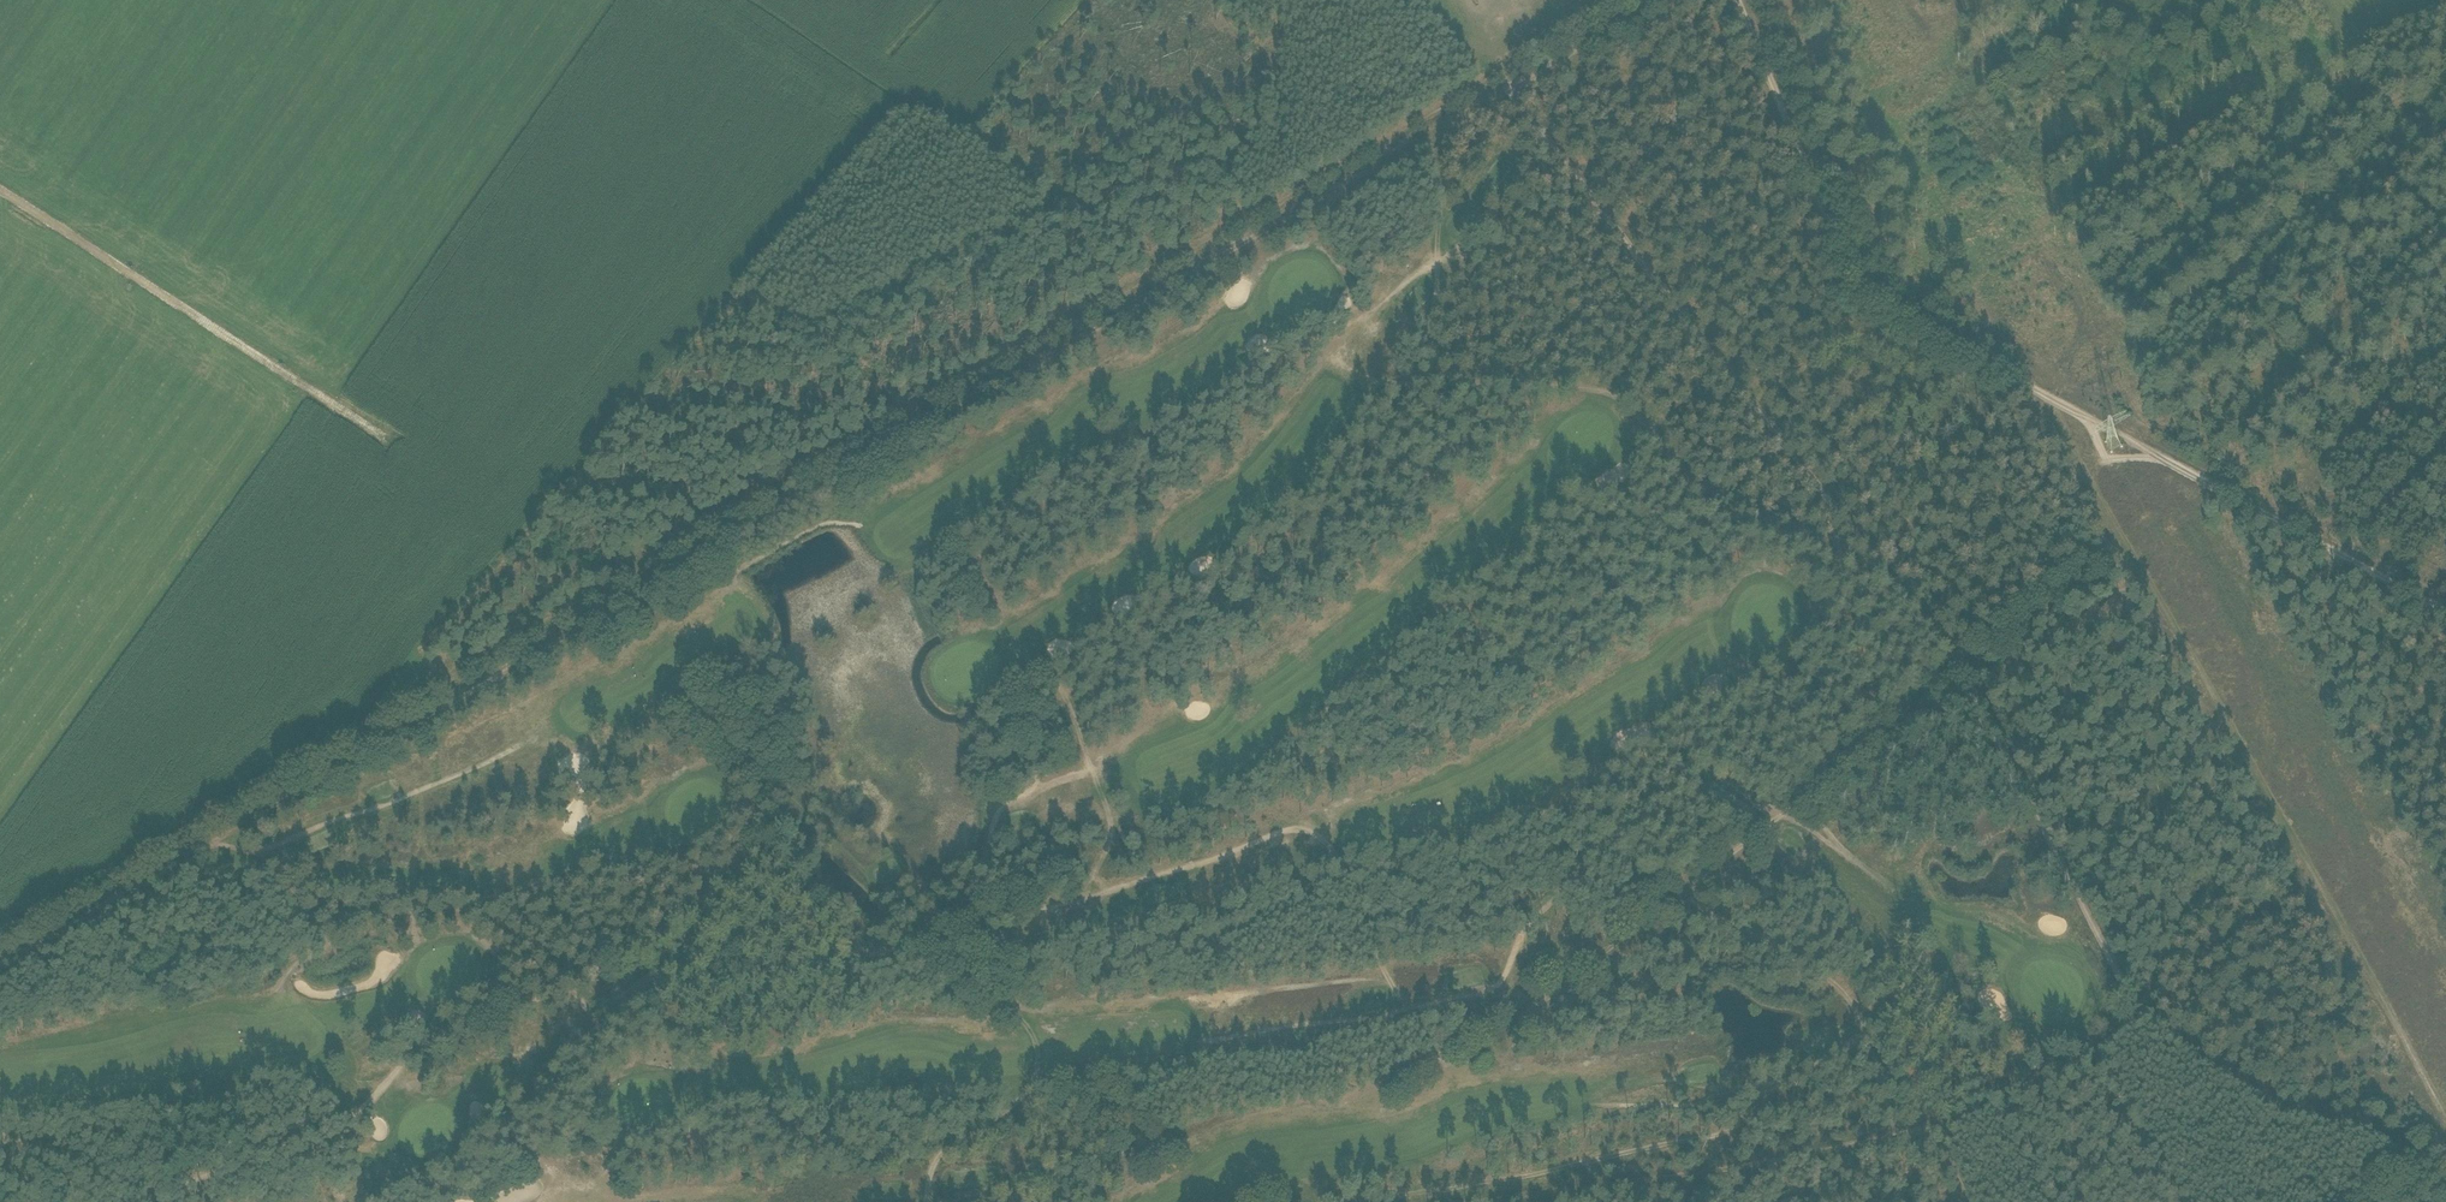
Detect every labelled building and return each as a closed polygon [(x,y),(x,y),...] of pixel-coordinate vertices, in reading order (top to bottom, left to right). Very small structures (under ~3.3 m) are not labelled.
[(1621,466),(1593,476),(1599,491),(1626,480),(1621,466)] [(1742,876),(1737,871),(1731,877),(1737,882),(1742,876)]
